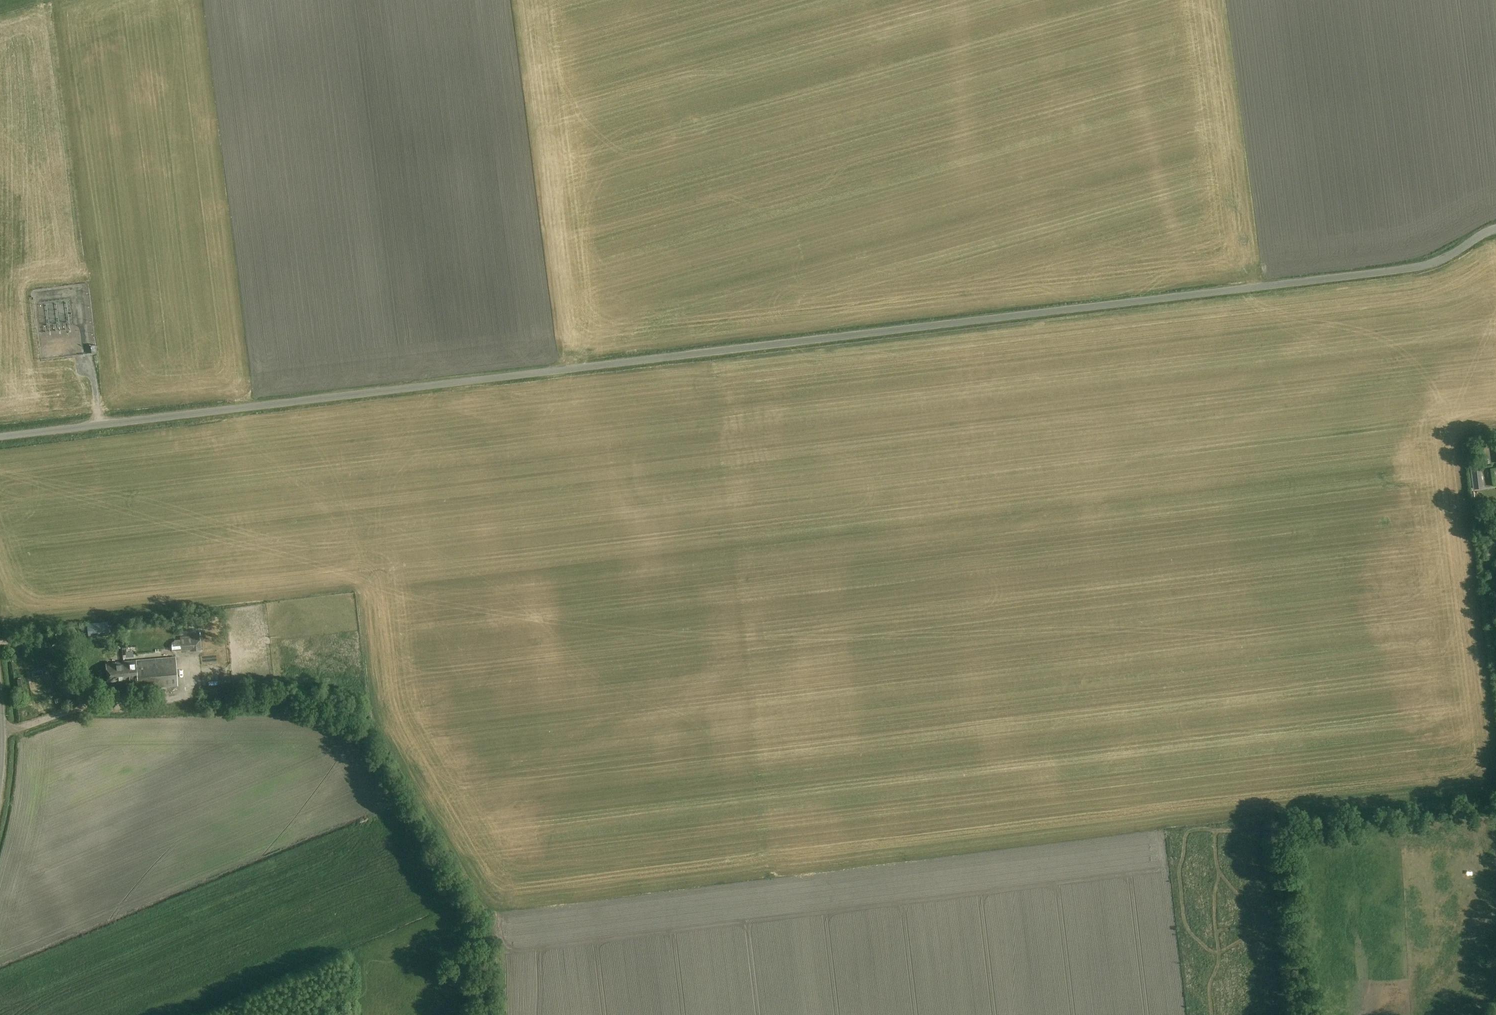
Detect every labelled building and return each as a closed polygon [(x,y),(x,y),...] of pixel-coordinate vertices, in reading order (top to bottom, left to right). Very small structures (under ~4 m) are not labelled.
[(109,635),(107,622),(87,624),(89,638),(109,635)] [(199,631),(180,632),(180,639),(174,639),(174,643),(172,643),(172,651),(192,650),(192,652),(201,651),(199,631)] [(127,670),(128,680),(137,680),(137,684),(141,688),(177,685),(175,658),(124,662),(124,671),(127,670)] [(108,682),(128,680),(127,670),(124,671),(124,662),(115,662),(116,663),(106,664),(108,682)]
